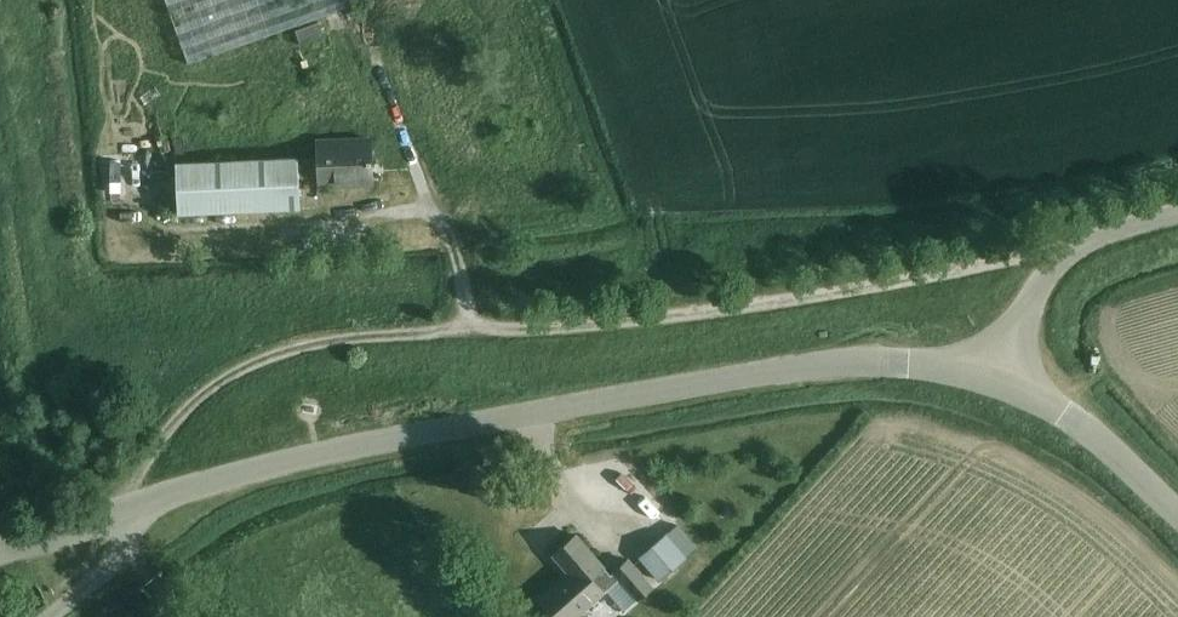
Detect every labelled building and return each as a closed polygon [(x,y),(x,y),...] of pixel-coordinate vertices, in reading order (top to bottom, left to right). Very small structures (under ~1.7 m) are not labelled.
[(187,64),(367,0),(165,0),(187,64)] [(316,141),(317,159),(298,160),(298,157),(175,163),(177,213),(299,208),(298,178),(318,177),(318,186),(371,184),(369,138),(316,141)] [(667,534),(640,558),(659,580),(686,556),(695,548),(676,526),(667,534)] [(553,616),(575,616),(619,579),(637,599),(651,587),(628,560),(610,575),(602,567),(603,566),(575,535),(552,555),(568,574),(538,600),(553,616)]
